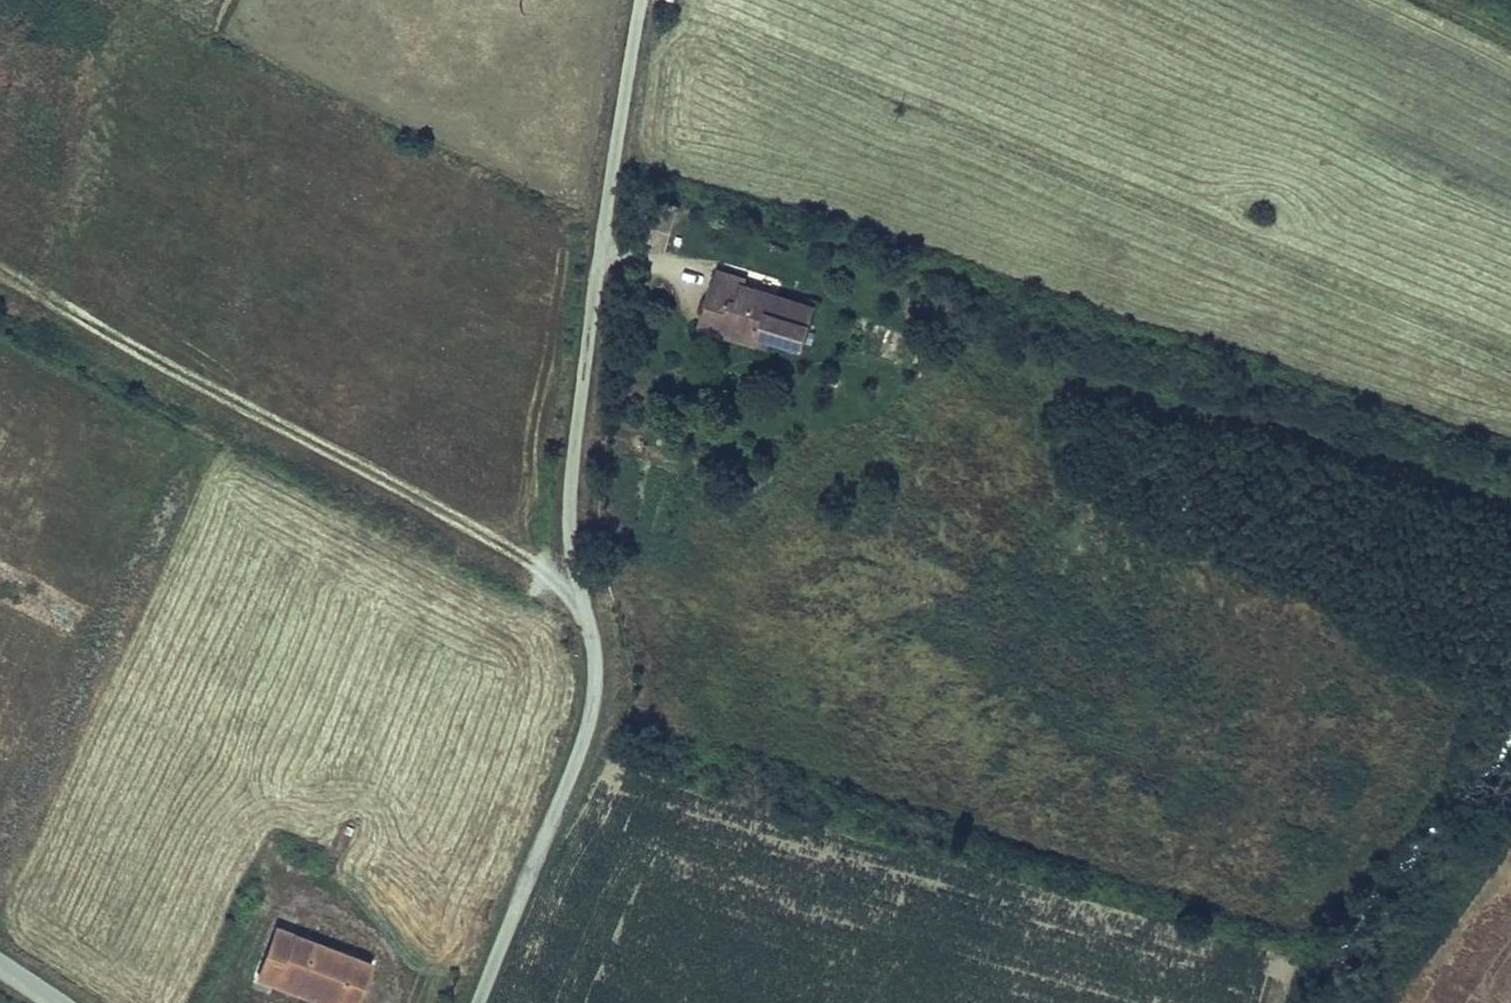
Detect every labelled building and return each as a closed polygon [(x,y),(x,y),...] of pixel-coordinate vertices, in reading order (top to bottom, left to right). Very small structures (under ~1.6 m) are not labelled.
[(713,274),(715,269),(689,261),(679,294),(699,300),(695,312),(740,326),(772,336),(784,297),(748,285),(713,274)] [(699,300),(679,294),(672,315),(737,335),(740,326),(695,312),(699,300)] [(232,969),(273,985),(278,974),(317,990),(328,994),(331,993),(347,953),(253,917),(232,969)] [(278,974),(273,985),(311,1000),(314,998),(317,990),(278,974)]
